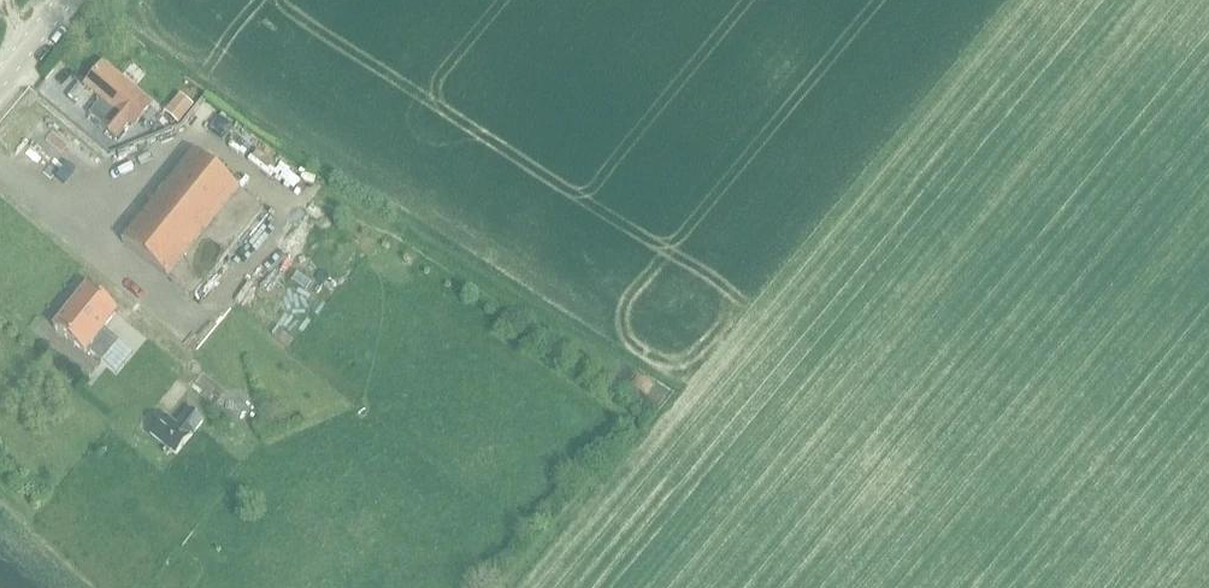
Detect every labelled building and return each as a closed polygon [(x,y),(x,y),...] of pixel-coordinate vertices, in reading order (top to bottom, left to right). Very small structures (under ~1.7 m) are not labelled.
[(88,115),(115,138),(128,123),(132,126),(150,105),(102,64),(84,87),(100,100),(88,115)] [(179,95),(163,113),(177,125),(193,107),(179,95)] [(193,154),(121,242),(190,298),(262,210),(193,154)] [(102,329),(115,313),(84,288),(52,327),(83,352),(85,349),(100,362),(117,341),(102,329)] [(175,368),(164,353),(154,363),(165,375),(175,368)] [(174,455),(206,416),(191,404),(174,426),(164,418),(150,435),(174,455)]
